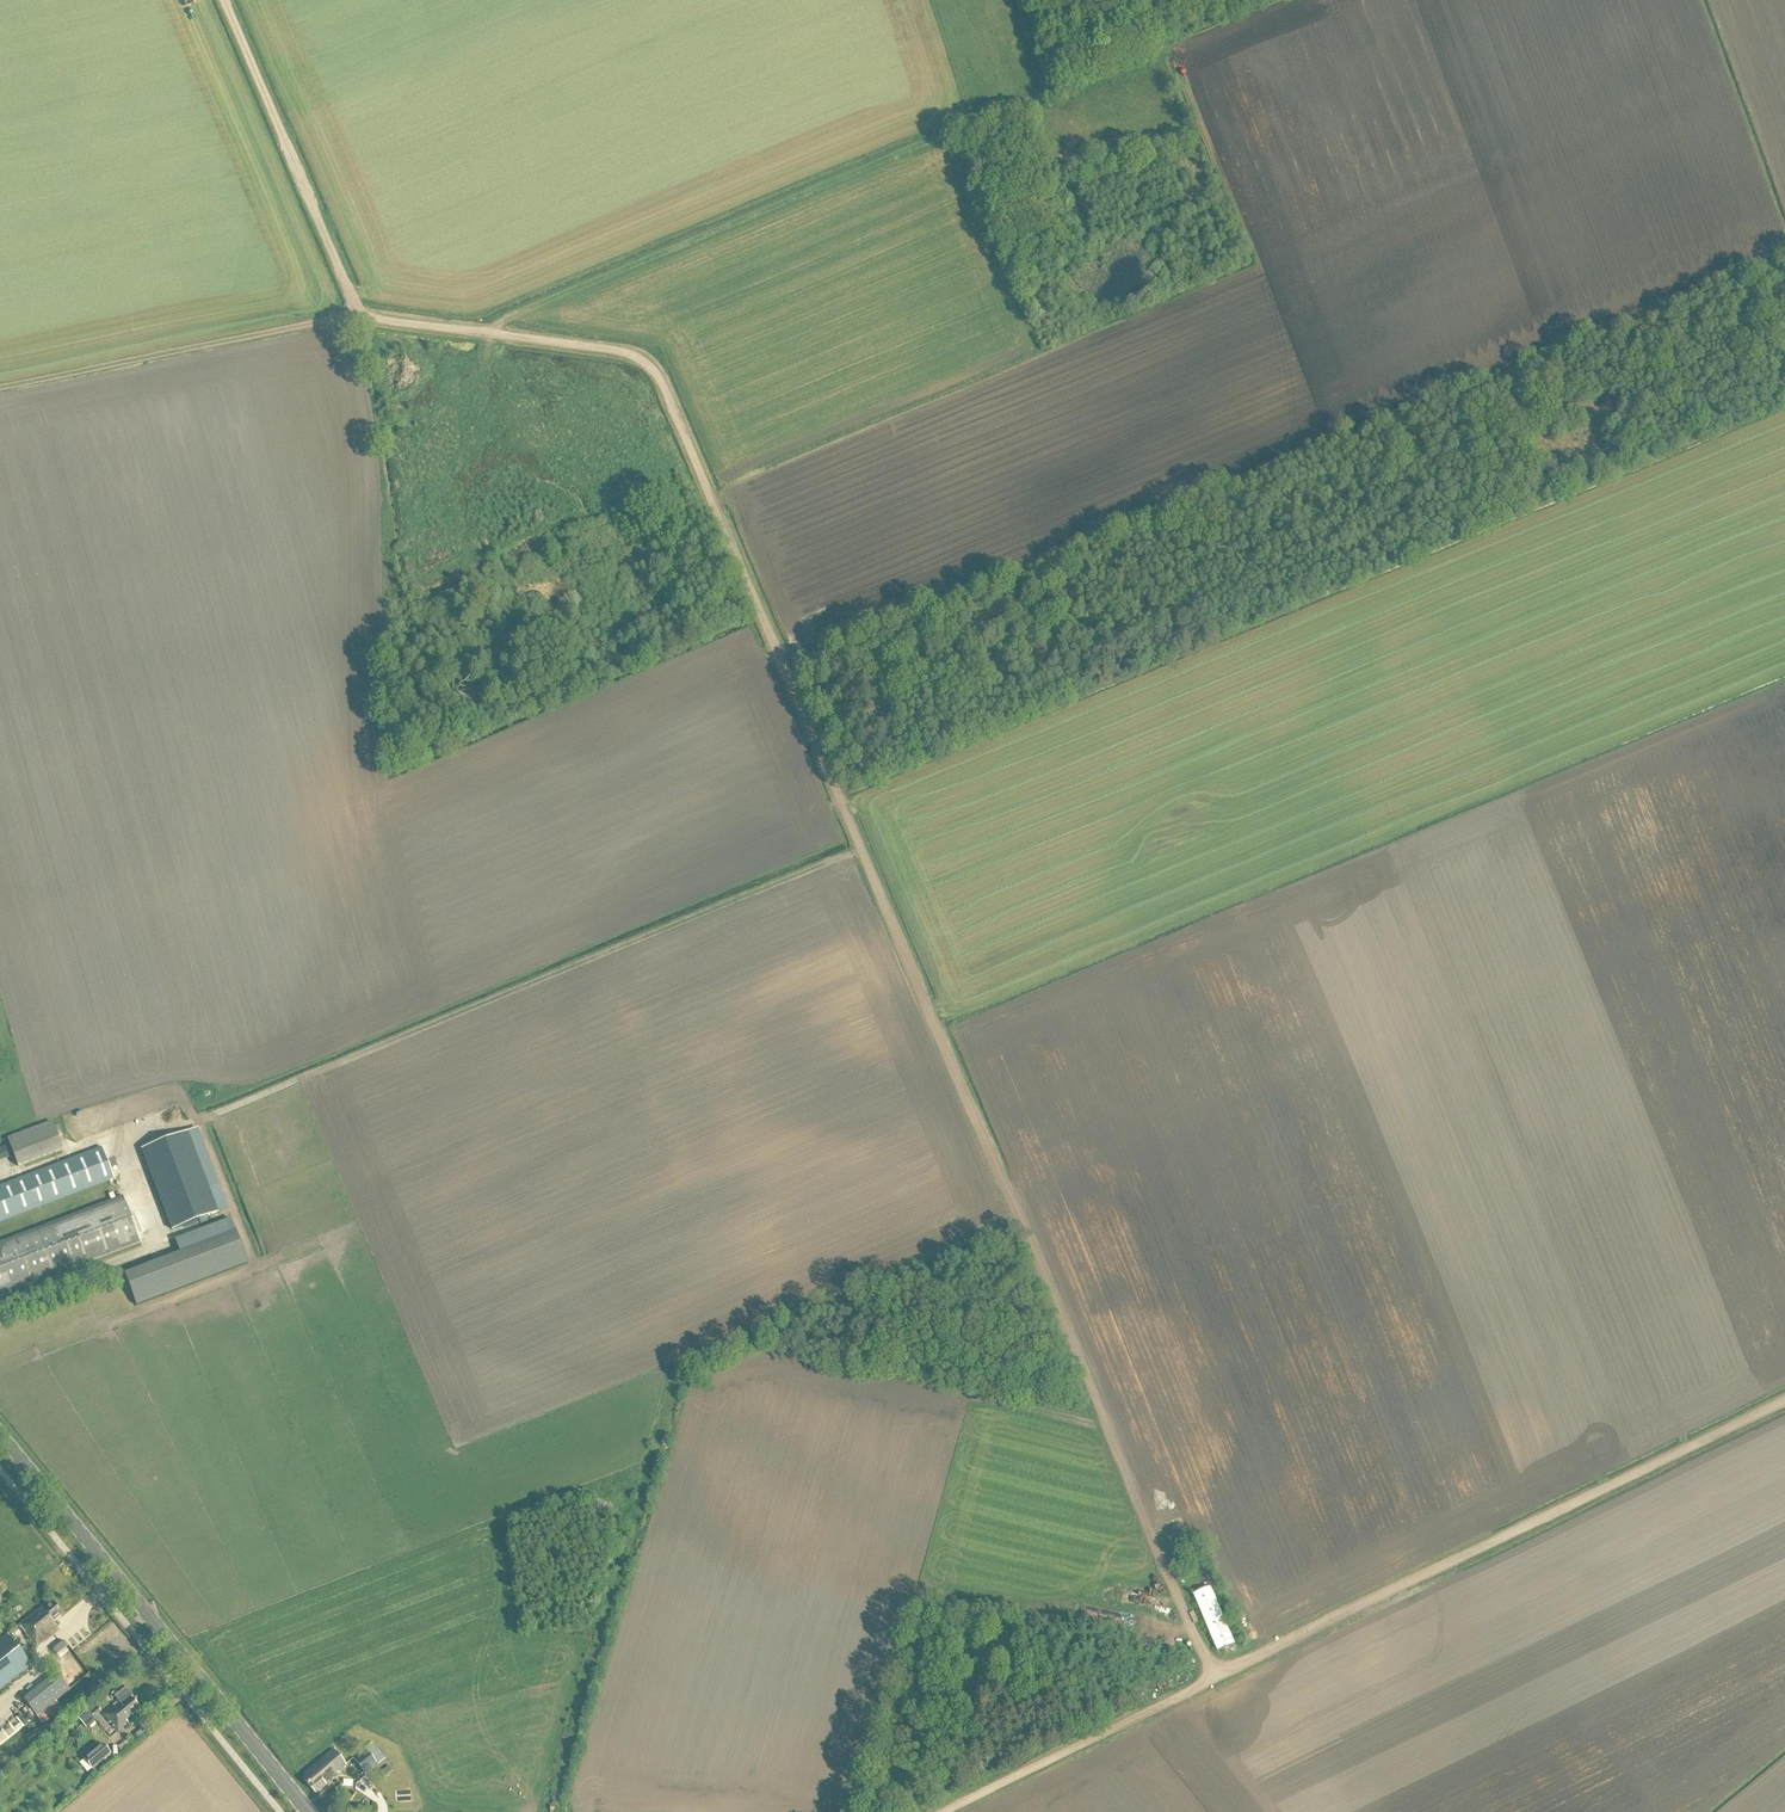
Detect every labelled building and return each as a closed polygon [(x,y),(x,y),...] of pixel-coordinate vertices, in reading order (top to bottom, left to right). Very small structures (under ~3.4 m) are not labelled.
[(18,1166),(62,1149),(52,1122),(7,1139),(18,1166)] [(172,1230),(226,1210),(197,1129),(142,1149),(172,1230)] [(0,1149),(0,1163),(12,1158),(8,1146),(0,1149)] [(102,1148),(0,1187),(0,1223),(114,1180),(102,1148)] [(130,1215),(123,1197),(0,1243),(0,1296),(140,1243),(137,1234),(141,1233),(135,1214),(130,1215)] [(247,1264),(230,1219),(174,1241),(179,1253),(124,1274),(136,1306),(247,1264)] [(1234,1645),(1210,1588),(1193,1595),(1218,1652),(1234,1645)] [(62,1616),(49,1601),(18,1626),(36,1648),(59,1631),(52,1623),(62,1616)] [(6,1635),(0,1640),(0,1691),(31,1666),(6,1635)] [(53,1651),(56,1656),(67,1648),(63,1643),(53,1651)] [(60,1710),(54,1702),(70,1689),(56,1672),(23,1699),(43,1724),(60,1710)] [(113,1707),(103,1715),(117,1733),(127,1725),(125,1722),(139,1710),(130,1699),(132,1698),(126,1690),(116,1698),(120,1704),(114,1708),(113,1707)] [(88,1728),(95,1722),(86,1712),(79,1718),(88,1728)] [(373,1744),(365,1751),(378,1766),(385,1760),(373,1744)] [(88,1772),(92,1769),(110,1754),(102,1745),(80,1763),(88,1772)] [(366,1776),(378,1766),(365,1751),(364,1749),(352,1759),(366,1776)] [(328,1780),(346,1766),(333,1750),(304,1774),(306,1777),(302,1780),(314,1795),(326,1785),(323,1782),(327,1779),(328,1780)] [(391,1765),(382,1771),(386,1777),(396,1771),(391,1765)] [(337,1793),(343,1788),(339,1784),(334,1789),(337,1793)]
